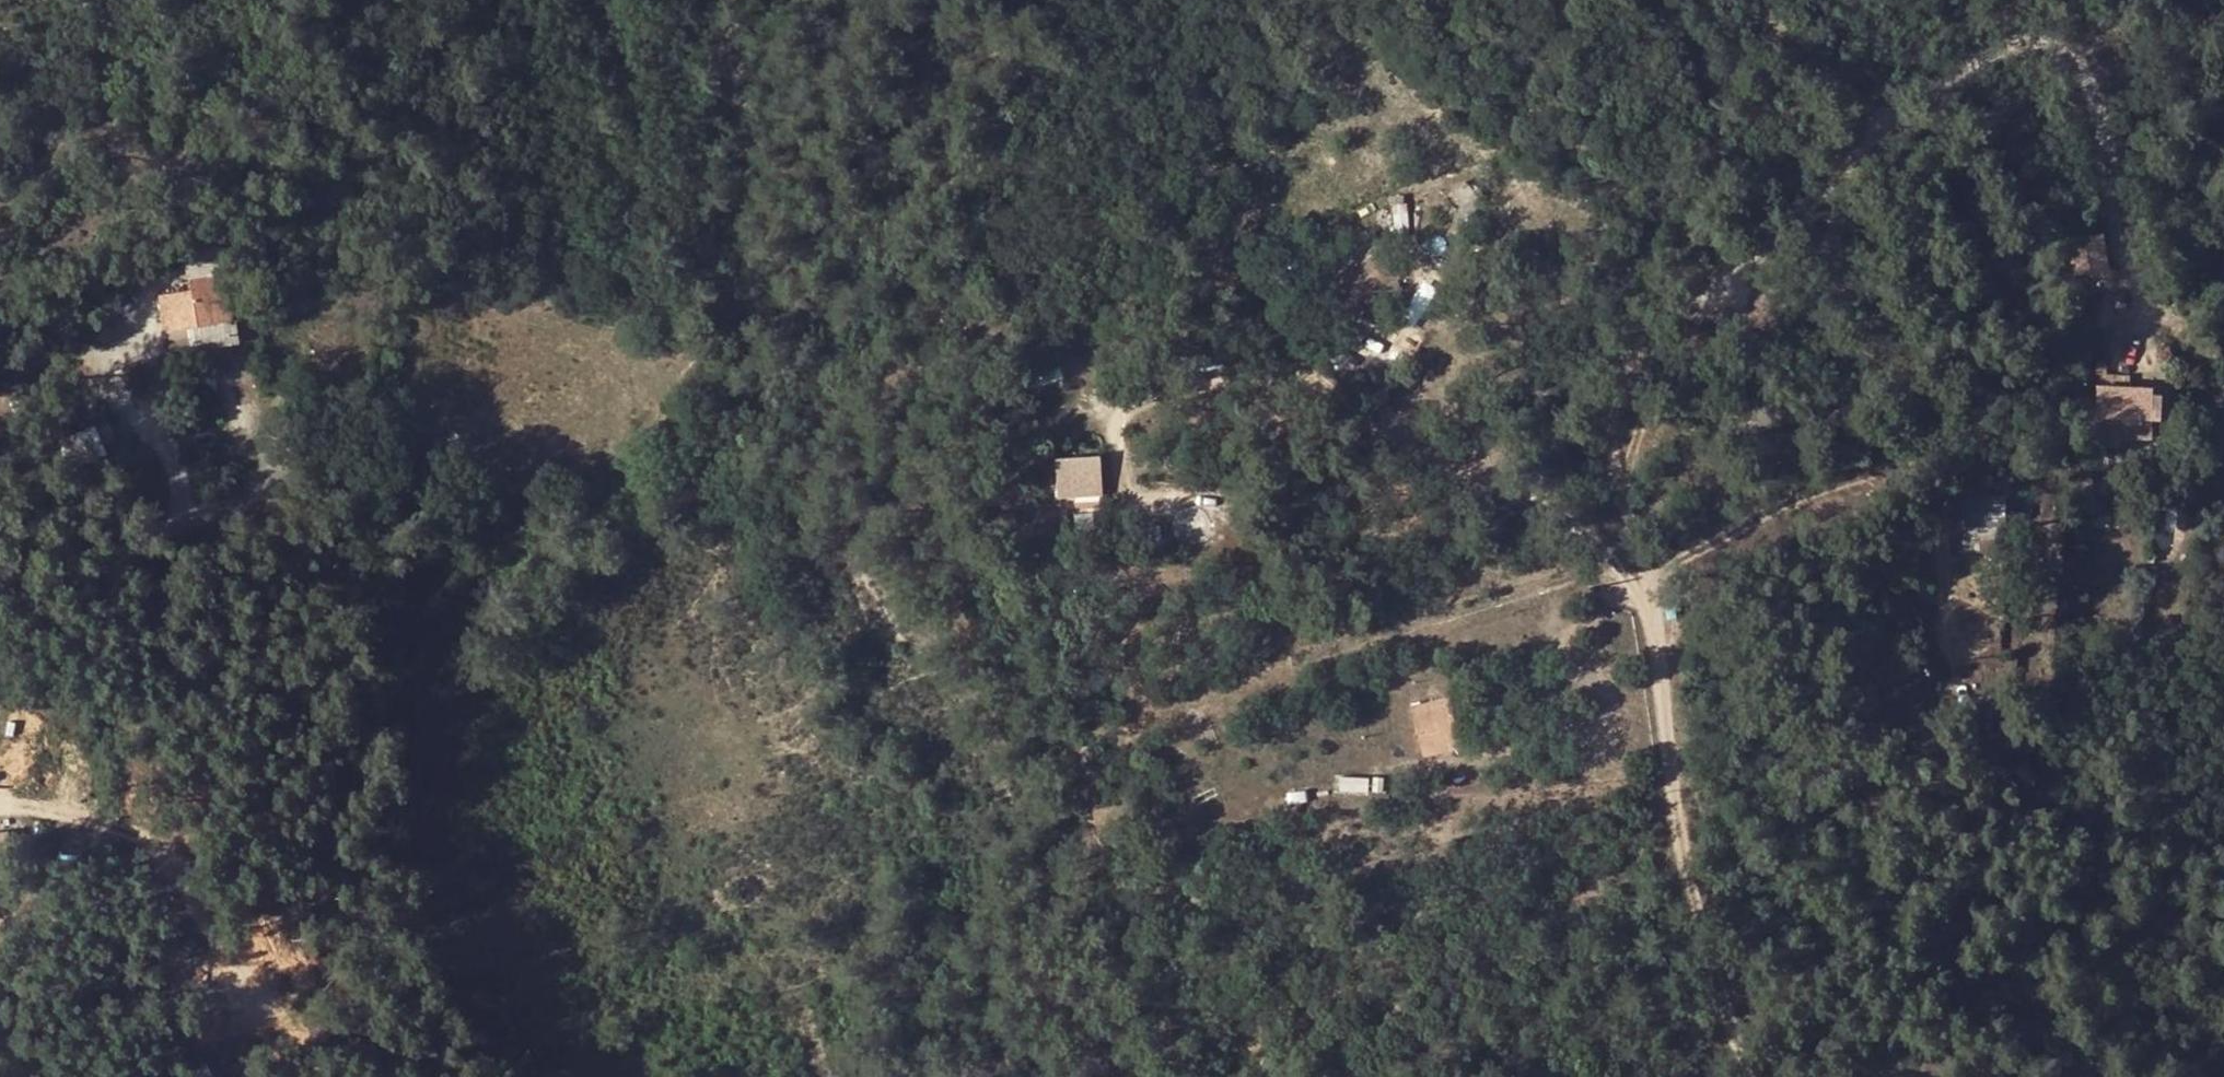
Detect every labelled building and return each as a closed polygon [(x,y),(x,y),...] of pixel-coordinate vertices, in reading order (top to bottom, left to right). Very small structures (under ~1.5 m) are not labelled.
[(2079,236),(2086,274),(2113,270),(2107,232),(2079,236)] [(247,240),(184,253),(191,288),(159,294),(166,332),(231,320),(222,273),(266,267),(262,236),(247,240)] [(231,320),(166,332),(170,352),(239,340),(235,319),(231,320)] [(51,391),(53,400),(73,396),(72,385),(51,391)] [(2162,443),(2161,385),(2100,386),(2101,444),(2162,443)] [(63,441),(70,467),(98,454),(92,430),(63,441)] [(1058,456),(1060,499),(1107,497),(1105,454),(1058,456)] [(1971,518),(1973,537),(2000,535),(1999,516),(1971,518)] [(2062,584),(2058,550),(2044,552),(2048,585),(2062,584)] [(1441,725),(1412,736),(1418,753),(1448,741),(1441,725)]
